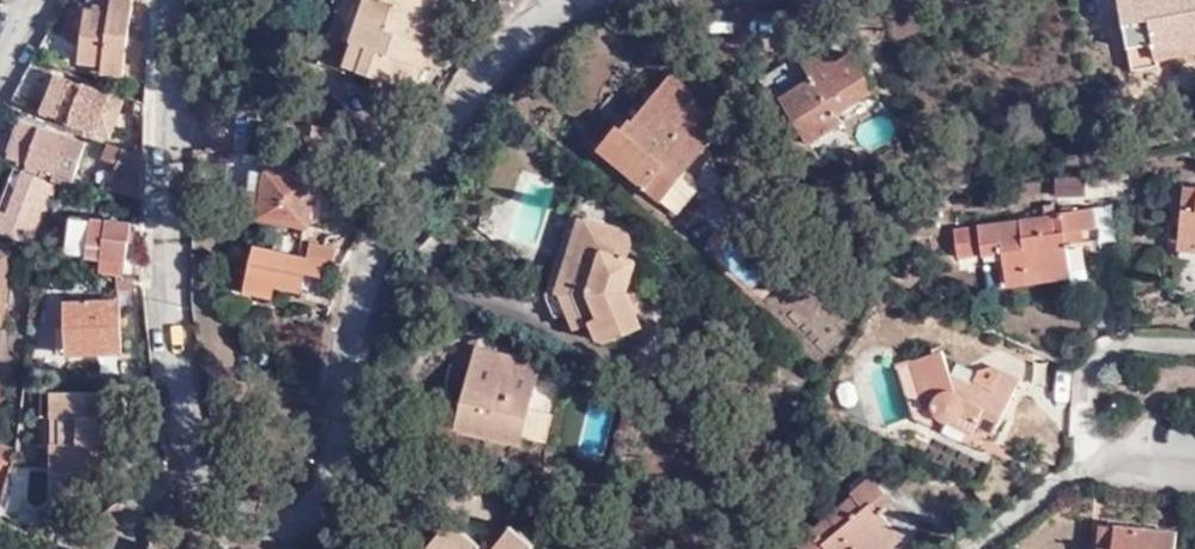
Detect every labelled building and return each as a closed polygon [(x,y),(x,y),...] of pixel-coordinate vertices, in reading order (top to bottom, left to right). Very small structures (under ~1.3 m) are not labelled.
[(94,9),(88,8),(81,63),(105,66),(104,74),(125,77),(135,0),(113,0),(112,11),(106,10),(94,9)] [(344,4),(334,34),(356,43),(349,68),(376,77),(377,77),(413,90),(421,66),(426,67),(433,46),(425,44),(430,29),(442,35),(450,10),(439,5),(440,0),(345,0),(344,4)] [(1194,45),(1194,0),(1120,0),(1133,69),(1158,65),(1157,60),(1155,51),(1194,45)] [(93,1),(94,9),(106,10),(107,2),(93,1)] [(437,48),(442,35),(430,29),(425,44),(433,46),(437,48)] [(78,48),(51,33),(43,47),(69,63),(69,62),(78,48)] [(356,43),(334,34),(323,66),(375,84),(377,77),(376,77),(349,68),(356,43)] [(835,63),(852,52),(842,34),(784,70),(769,79),(780,97),(811,77),(803,62),(826,48),(835,63)] [(1155,51),(1157,60),(1194,53),(1194,45),(1155,51)] [(876,90),(852,52),(835,63),(826,48),(803,62),(811,77),(780,97),(808,143),(845,122),(840,113),(876,90)] [(32,67),(23,83),(51,95),(44,112),(117,139),(129,106),(45,73),(32,67)] [(628,132),(675,74),(671,69),(624,128),(628,132)] [(702,96),(675,74),(628,132),(624,128),(621,124),(602,147),(665,199),(691,168),(691,167),(727,123),(700,99),(702,96)] [(217,95),(195,94),(195,116),(215,117),(217,95)] [(312,97),(303,96),(298,108),(306,111),(312,97)] [(289,126),(300,129),(306,111),(298,108),(296,107),(289,126)] [(252,151),(252,118),(215,117),(213,151),(252,151)] [(70,184),(87,143),(23,121),(17,139),(0,132),(0,152),(58,173),(55,180),(67,184),(70,184)] [(111,190),(145,201),(146,157),(124,149),(111,190)] [(259,218),(266,169),(249,167),(242,215),(259,218)] [(700,175),(691,167),(691,168),(665,199),(682,213),(702,189),(700,181),(700,175)] [(16,169),(0,208),(0,232),(36,245),(58,187),(49,184),(49,180),(16,169)] [(314,178),(266,169),(259,218),(307,226),(314,178)] [(1185,186),(1183,209),(1194,210),(1194,186),(1185,186)] [(373,211),(375,207),(353,193),(352,196),(373,211)] [(1063,214),(1000,223),(1001,232),(981,234),(984,256),(1005,252),(1008,276),(1071,268),(1067,243),(1066,231),(1083,229),(1098,227),(1096,206),(1063,212),(1063,214)] [(1183,209),(1180,238),(1194,239),(1194,210),(1183,209)] [(637,261),(626,258),(631,242),(631,235),(626,230),(575,216),(549,295),(561,322),(577,314),(581,324),(594,319),(602,336),(609,339),(641,326),(627,292),(637,261)] [(109,222),(104,258),(128,263),(133,225),(109,222)] [(1001,232),(1000,223),(980,226),(981,234),(1001,232)] [(1085,240),(1083,229),(1066,231),(1067,243),(1085,240)] [(274,248),(291,252),(295,238),(279,233),(274,248)] [(1194,251),(1194,239),(1180,238),(1180,249),(1194,251)] [(309,256),(334,262),(337,249),(312,243),(309,256)] [(258,248),(251,277),(299,290),(303,269),(320,273),(321,263),(258,248)] [(0,252),(0,323),(1,323),(10,253),(0,252)] [(1005,252),(984,256),(988,288),(1008,286),(1008,276),(1005,252)] [(1008,276),(1008,286),(1073,277),(1071,268),(1008,276)] [(120,354),(118,303),(69,304),(70,355),(120,354)] [(482,349),(464,419),(464,420),(463,425),(521,440),(540,364),(482,349)] [(980,371),(975,384),(971,391),(955,384),(952,374),(943,350),(899,364),(916,413),(935,423),(938,416),(974,434),(979,426),(996,435),(1023,379),(994,367),(980,371)] [(971,391),(975,384),(952,374),(955,384),(971,391)] [(116,416),(125,416),(126,394),(57,392),(55,498),(74,499),(88,487),(87,467),(116,467),(116,448),(116,416)] [(125,448),(125,416),(116,416),(116,448),(125,448)] [(6,475),(14,451),(0,445),(0,473),(6,475)] [(813,529),(819,537),(807,548),(865,548),(893,525),(883,511),(874,502),(887,491),(872,474),(850,490),(854,495),(813,529)] [(887,491),(874,502),(883,511),(895,501),(887,491)] [(478,548),(480,544),(449,519),(441,520),(442,533),(429,548),(479,548),(478,548)] [(898,531),(893,525),(865,548),(877,548),(898,531)] [(1116,528),(1103,527),(1101,548),(1103,548),(1114,548),(1116,528)] [(533,546),(509,528),(494,548),(533,548),(533,546)] [(1116,528),(1114,548),(1178,548),(1179,534),(1116,528)] [(813,529),(796,543),(802,548),(807,548),(819,537),(813,529)]
